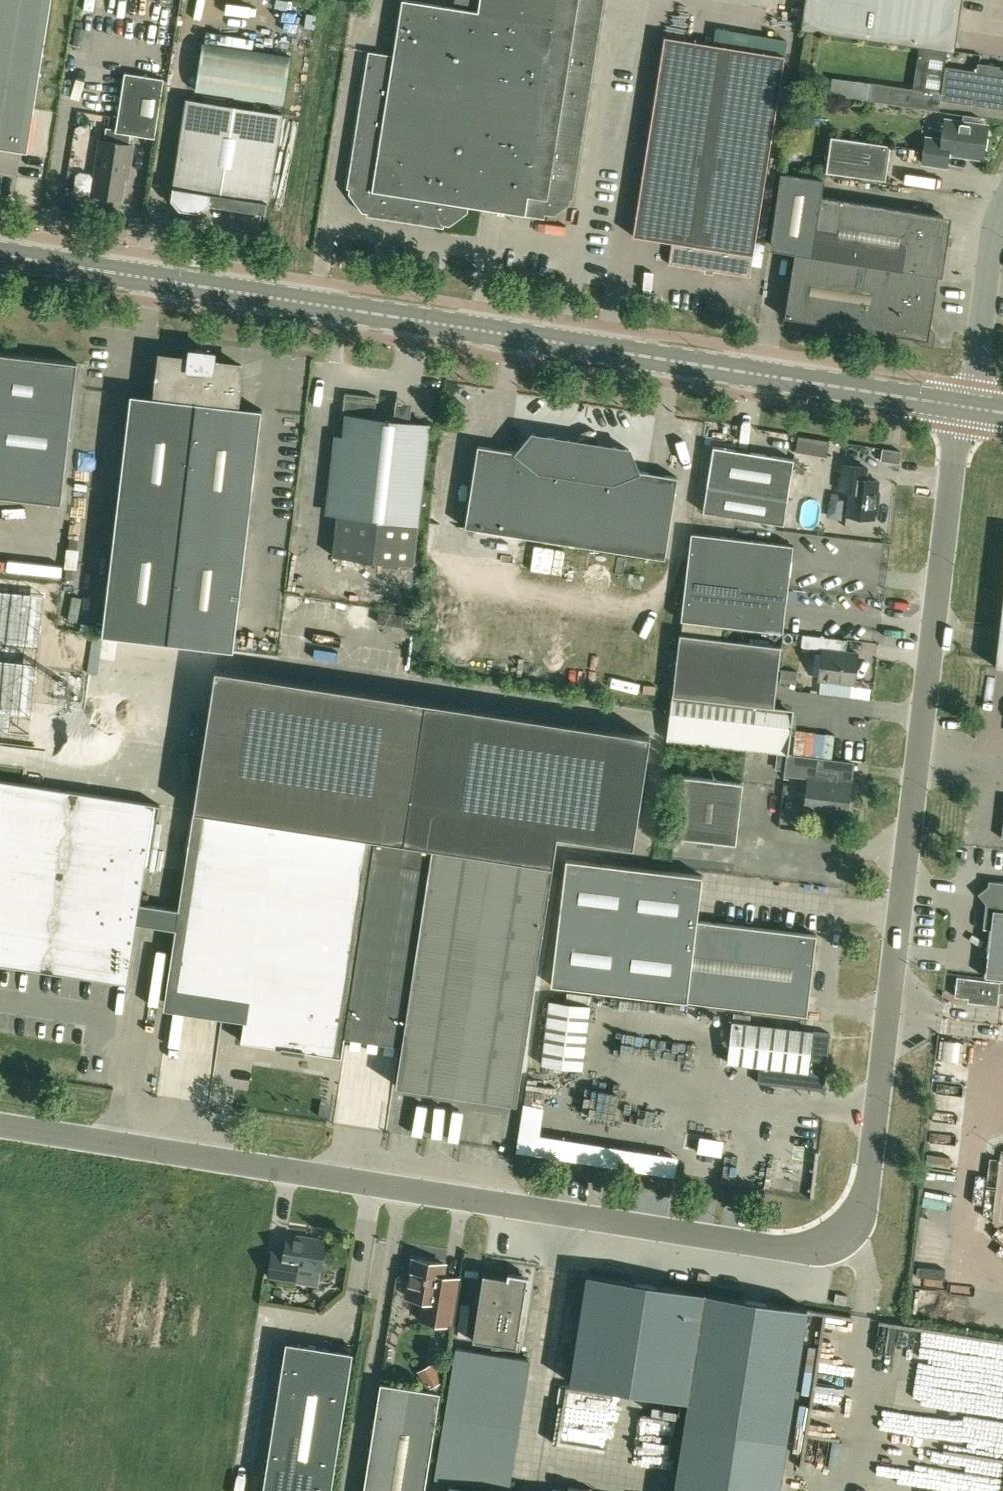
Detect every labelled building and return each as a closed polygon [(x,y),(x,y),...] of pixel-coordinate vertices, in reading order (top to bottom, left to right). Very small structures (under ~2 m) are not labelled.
[(28,152),(51,0),(0,0),(0,148),(28,152)] [(469,206),(544,218),(545,212),(552,212),(564,204),(565,197),(572,198),(603,0),(480,0),(478,11),(406,0),(402,0),(393,56),(369,53),(348,187),(355,188),(353,195),(363,207),(369,208),(368,215),(443,227),(444,220),(450,221),(463,212),(464,205),(469,206)] [(801,29),(954,51),(962,0),(805,0),(801,29)] [(664,36),(633,236),(672,242),(669,264),(705,270),(706,265),(714,267),(714,271),(750,277),(785,56),(664,36)] [(284,104),(291,56),(201,42),(194,90),(284,104)] [(945,66),(940,100),(1001,109),(1001,105),(1002,105),(1002,67),(978,63),(976,71),(945,66)] [(79,175),(77,189),(79,193),(90,195),(93,192),(92,195),(100,196),(121,199),(124,179),(127,161),(130,161),(133,145),(129,144),(131,134),(155,138),(164,79),(125,72),(116,129),(106,127),(104,140),(101,140),(95,177),(93,174),(83,173),(79,175)] [(829,96),(911,107),(913,89),(872,83),(831,78),(829,96)] [(266,202),(265,214),(266,214),(282,114),(187,98),(173,187),(174,187),(172,200),(180,209),(198,212),(208,205),(210,193),(266,202)] [(945,121),(942,140),(926,138),(922,163),(947,167),(949,152),(983,157),(987,127),(945,121)] [(820,160),(827,161),(826,172),(885,180),(890,145),(831,136),(829,151),(822,150),(820,160)] [(795,253),(812,256),(938,275),(938,276),(942,277),(949,236),(941,234),(944,215),(822,196),(825,180),(784,173),(770,243),(796,247),(795,253)] [(812,256),(795,253),(785,317),(915,338),(920,345),(936,334),(930,327),(938,276),(938,275),(812,256)] [(167,642),(202,352),(191,351),(190,359),(161,355),(156,397),(131,394),(105,613),(102,634),(167,642)] [(262,410),(240,407),(237,407),(242,365),(212,361),(213,353),(202,352),(167,642),(234,650),(236,629),(262,410)] [(61,505),(77,363),(0,354),(0,498),(61,505)] [(338,516),(333,556),(413,565),(429,426),(374,419),(377,398),(345,394),(342,423),(349,424),(346,446),(358,448),(350,517),(338,516)] [(638,471),(630,449),(598,444),(594,433),(596,432),(596,430),(570,440),(532,434),(518,452),(478,446),(465,527),(665,558),(678,477),(638,471)] [(806,436),(805,451),(836,454),(837,438),(806,436)] [(784,524),(787,500),(794,459),(713,446),(703,511),(784,524)] [(901,451),(898,451),(882,448),(881,460),(900,463),(901,451)] [(879,506),(876,502),(879,481),(866,480),(868,468),(843,465),(840,489),(849,490),(846,516),(874,519),(874,516),(878,514),(879,506)] [(803,494),(806,473),(794,471),(791,493),(803,494)] [(686,577),(788,589),(793,545),(691,533),(686,577)] [(788,589),(686,577),(681,620),(783,633),(788,589)] [(29,735),(44,595),(0,590),(0,732),(29,735)] [(1002,667),(1002,599),(1000,622),(995,667),(1002,667)] [(680,634),(672,699),(667,739),(787,754),(788,754),(793,713),(773,711),(781,647),(680,634)] [(803,635),(802,647),(822,649),(818,680),(820,680),(819,693),(849,697),(851,684),(855,684),(858,653),(847,652),(839,651),(840,640),(803,635)] [(215,669),(194,810),(375,838),(372,860),(348,1017),(405,1026),(402,1046),(398,1077),(396,1085),(517,1104),(518,1096),(553,867),(558,834),(633,845),(650,736),(215,669)] [(797,671),(781,669),(780,682),(796,684),(797,671)] [(809,776),(809,779),(805,811),(842,815),(843,804),(848,804),(851,783),(836,782),(838,772),(817,769),(818,757),(788,754),(787,754),(785,767),(784,774),(809,776)] [(735,844),(743,783),(682,776),(675,837),(735,844)] [(128,983),(146,865),(150,865),(159,805),(0,781),(0,964),(128,983)] [(179,908),(166,989),(247,1002),(244,1021),(241,1041),(342,1057),(343,1049),(345,1037),(348,1017),(372,860),(375,838),(194,810),(179,908)] [(551,985),(653,997),(662,916),(697,920),(702,875),(566,859),(551,985)] [(988,880),(987,889),(981,894),(986,900),(983,928),(991,929),(985,976),(1002,979),(1002,882),(988,880)] [(817,935),(697,920),(662,916),(653,997),(807,1015),(817,935)] [(967,1002),(996,1005),(999,982),(957,977),(955,996),(968,998),(967,1002)] [(581,1069),(583,1055),(589,1005),(550,1000),(544,1050),(542,1064),(581,1069)] [(784,1084),(789,1085),(822,1088),(829,1035),(830,1035),(830,1034),(732,1022),(727,1062),(762,1066),(760,1081),(784,1084)] [(687,1155),(551,1135),(555,1106),(533,1103),(526,1152),(684,1175),(687,1155)] [(730,1153),(732,1141),(716,1138),(714,1150),(730,1153)] [(272,1252),(268,1276),(295,1280),(297,1266),(320,1269),(321,1265),(324,1266),(327,1263),(328,1256),(327,1253),(323,1252),(325,1242),(321,1241),(321,1239),(310,1237),(309,1239),(287,1236),(284,1254),(272,1252)] [(420,1254),(445,1258),(447,1248),(421,1244),(420,1254)] [(414,1259),(407,1297),(423,1300),(420,1320),(450,1325),(458,1279),(442,1276),(444,1263),(414,1259)] [(519,1345),(518,1345),(529,1275),(508,1272),(508,1276),(483,1273),(473,1340),(519,1347),(519,1345)] [(788,1432),(807,1308),(587,1273),(570,1383),(688,1401),(674,1490),(779,1490),(788,1432)] [(354,1352),(286,1341),(263,1490),(332,1490),(354,1352)] [(433,1362),(417,1370),(426,1388),(443,1380),(433,1362)] [(440,1392),(381,1383),(364,1490),(425,1490),(440,1392)] [(450,1483),(449,1490),(502,1490),(450,1483)]
